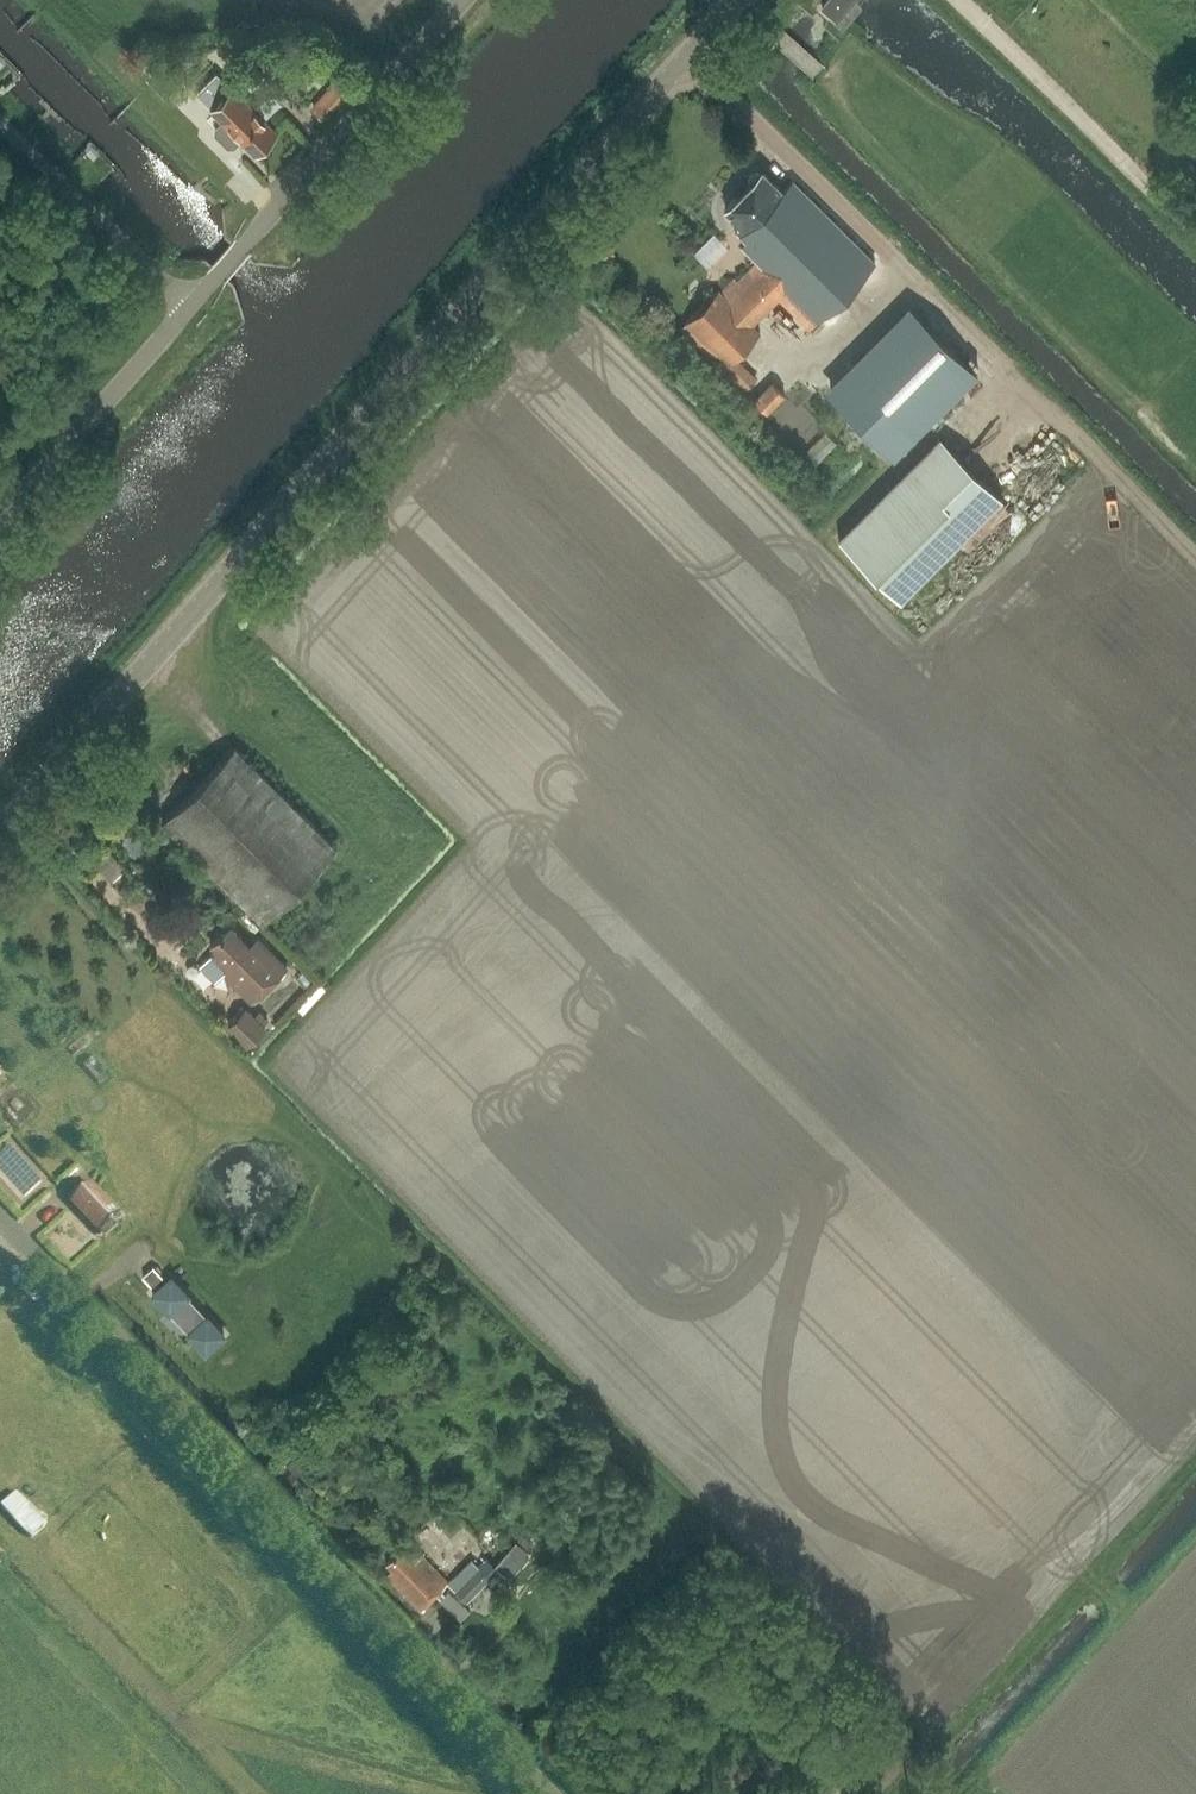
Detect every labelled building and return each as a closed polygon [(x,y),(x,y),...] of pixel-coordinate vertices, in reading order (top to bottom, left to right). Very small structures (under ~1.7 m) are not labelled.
[(852,0),(828,0),(823,6),(835,17),(852,0)] [(251,87),(261,77),(237,53),(227,63),(251,87)] [(234,88),(212,110),(224,122),(217,129),(218,134),(227,143),(236,134),(257,155),(279,133),(234,88)] [(818,323),(876,265),(792,181),(782,191),(762,172),(726,209),(740,224),(735,229),(747,240),(742,246),(758,262),(738,282),(735,279),(721,294),(718,291),(681,328),(745,391),(756,379),(735,358),(760,333),(752,325),(786,291),(818,323)] [(821,385),(891,455),(976,369),(906,300),(821,385)] [(676,327),(666,316),(652,330),(663,341),(676,327)] [(755,401),(767,413),(785,394),(773,383),(755,401)] [(820,463),(838,441),(826,430),(808,453),(820,463)] [(940,437),(838,539),(900,600),(1002,498),(940,437)] [(238,748),(163,823),(263,923),(340,847),(238,748)] [(252,1002),(286,969),(258,940),(250,949),(230,928),(213,945),(219,951),(215,955),(228,969),(223,974),(252,1002)] [(245,1009),(228,1028),(248,1047),(265,1028),(245,1009)] [(69,1207),(99,1239),(120,1219),(91,1188),(69,1207)] [(206,1353),(224,1336),(171,1278),(153,1295),(206,1353)] [(495,1562),(512,1579),(541,1550),(524,1533),(495,1562)] [(420,1612),(449,1583),(408,1541),(386,1564),(392,1570),(386,1575),(420,1612)] [(467,1603),(491,1579),(480,1569),(457,1593),(467,1603)]
